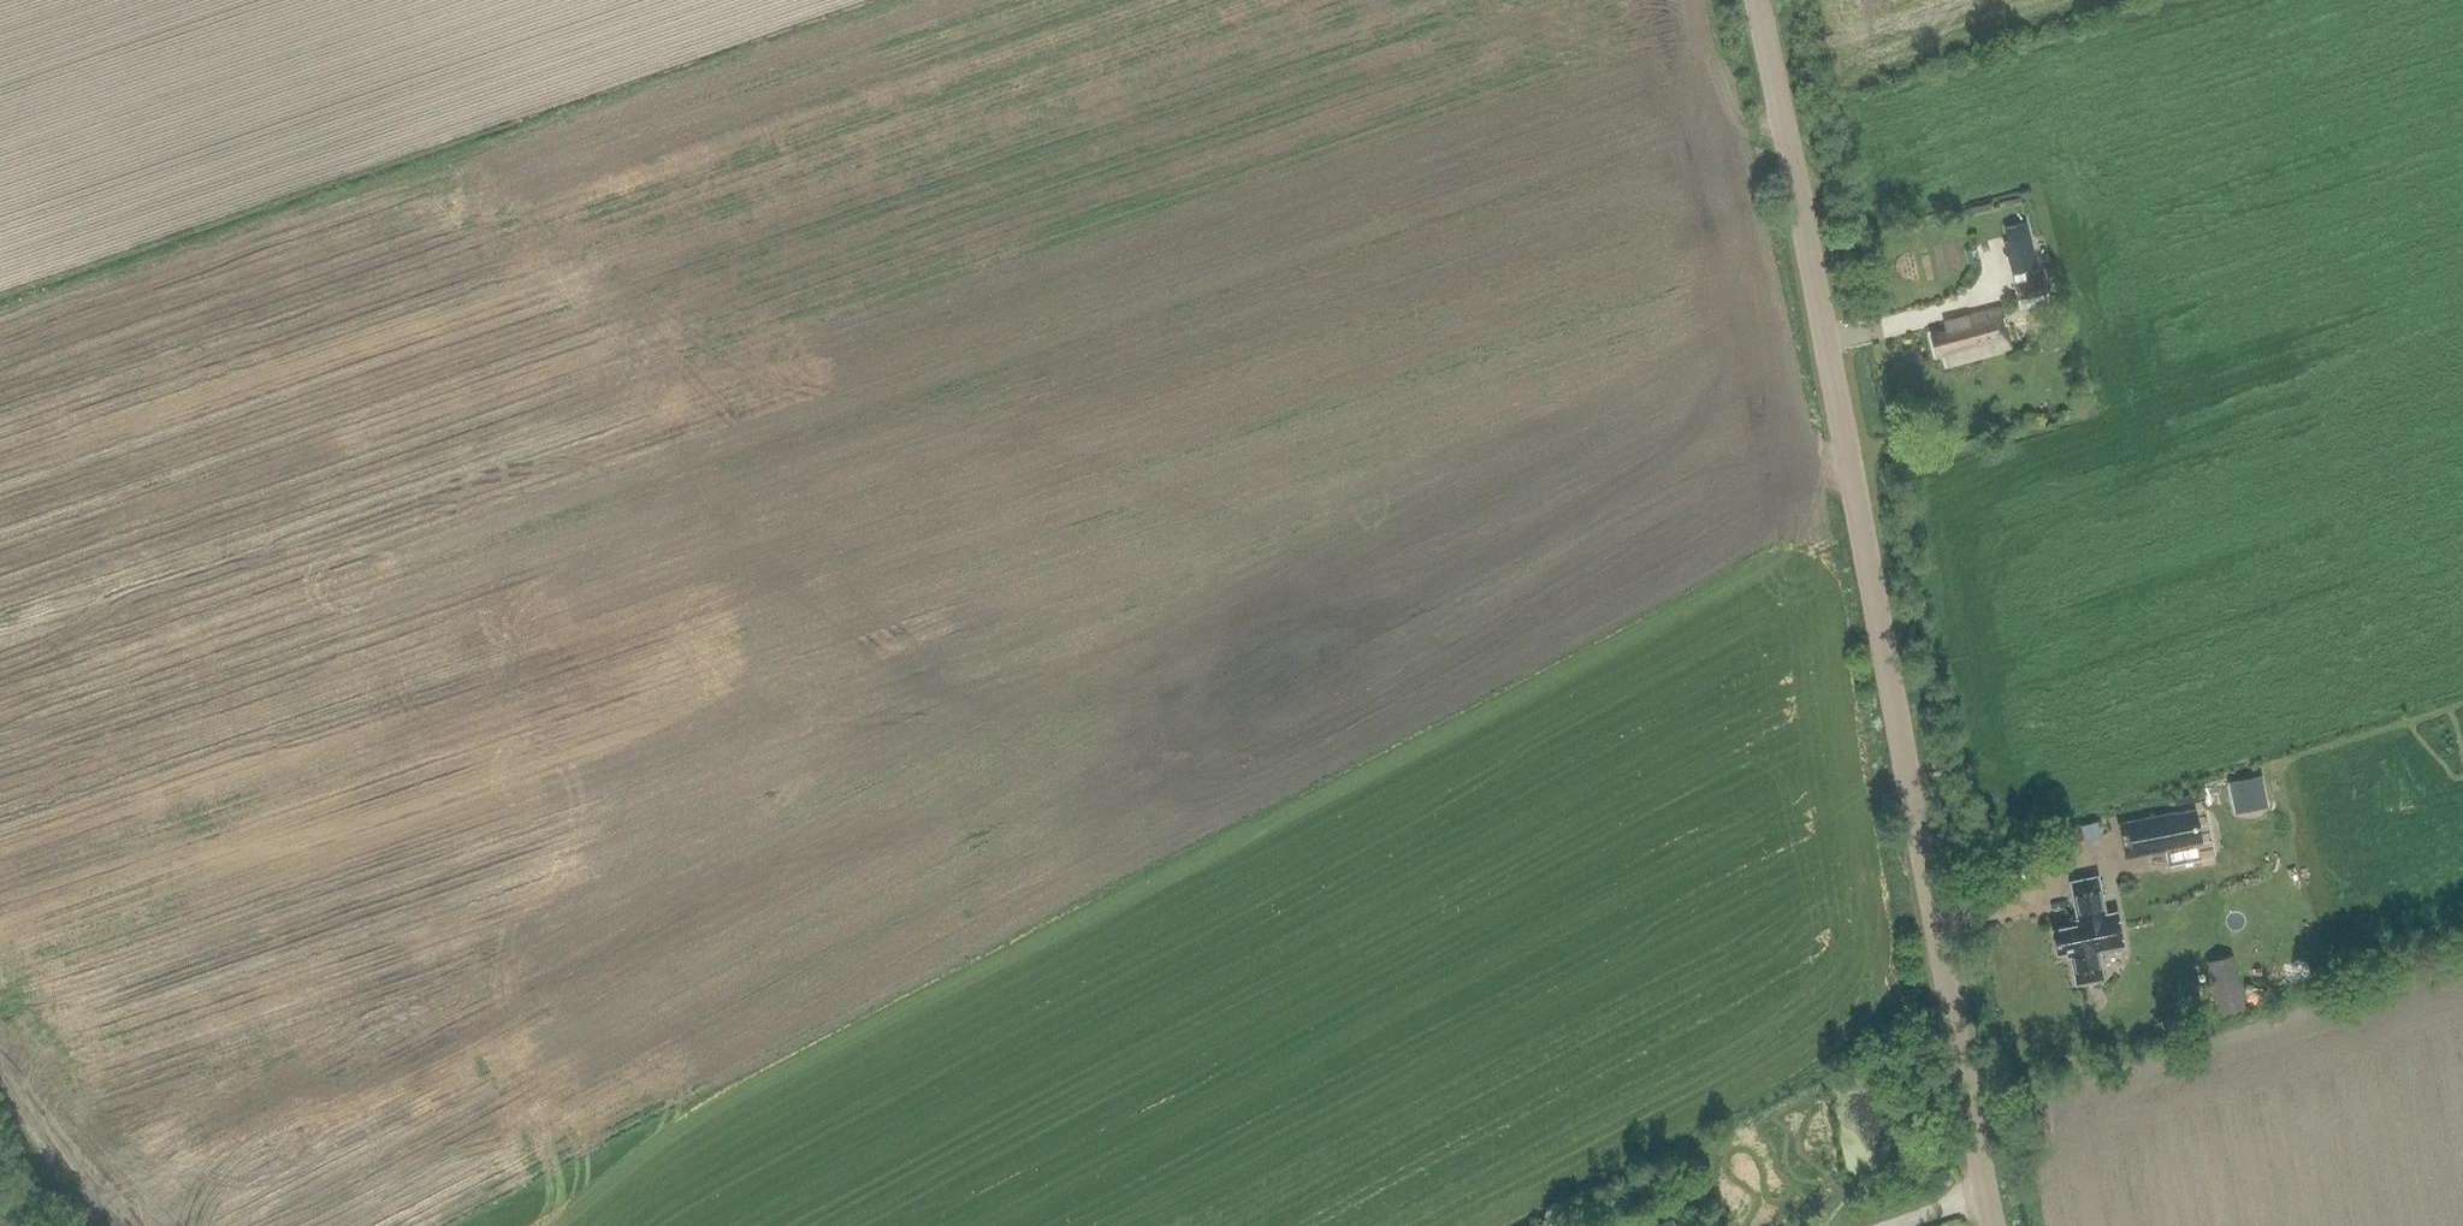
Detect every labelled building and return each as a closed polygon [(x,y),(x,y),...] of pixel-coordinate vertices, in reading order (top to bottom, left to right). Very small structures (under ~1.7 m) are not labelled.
[(2030,236),(2004,243),(2008,259),(2034,252),(2030,236)] [(2049,292),(2044,276),(2015,284),(2020,300),(2049,292)] [(1949,364),(2012,348),(2002,308),(1946,323),(1948,331),(1932,336),(1937,355),(1946,353),(1949,364)] [(2191,810),(2120,824),(2127,858),(2166,850),(2169,867),(2201,860),(2191,810)] [(2272,813),(2245,818),(2247,829),(2274,825),(2272,813)] [(2079,924),(2053,929),(2058,952),(2066,950),(2068,958),(2070,957),(2076,985),(2104,979),(2098,951),(2125,945),(2118,910),(2107,913),(2099,875),(2070,881),(2079,924)] [(1673,1217),(1654,1225),(1677,1225),(1673,1217)]
